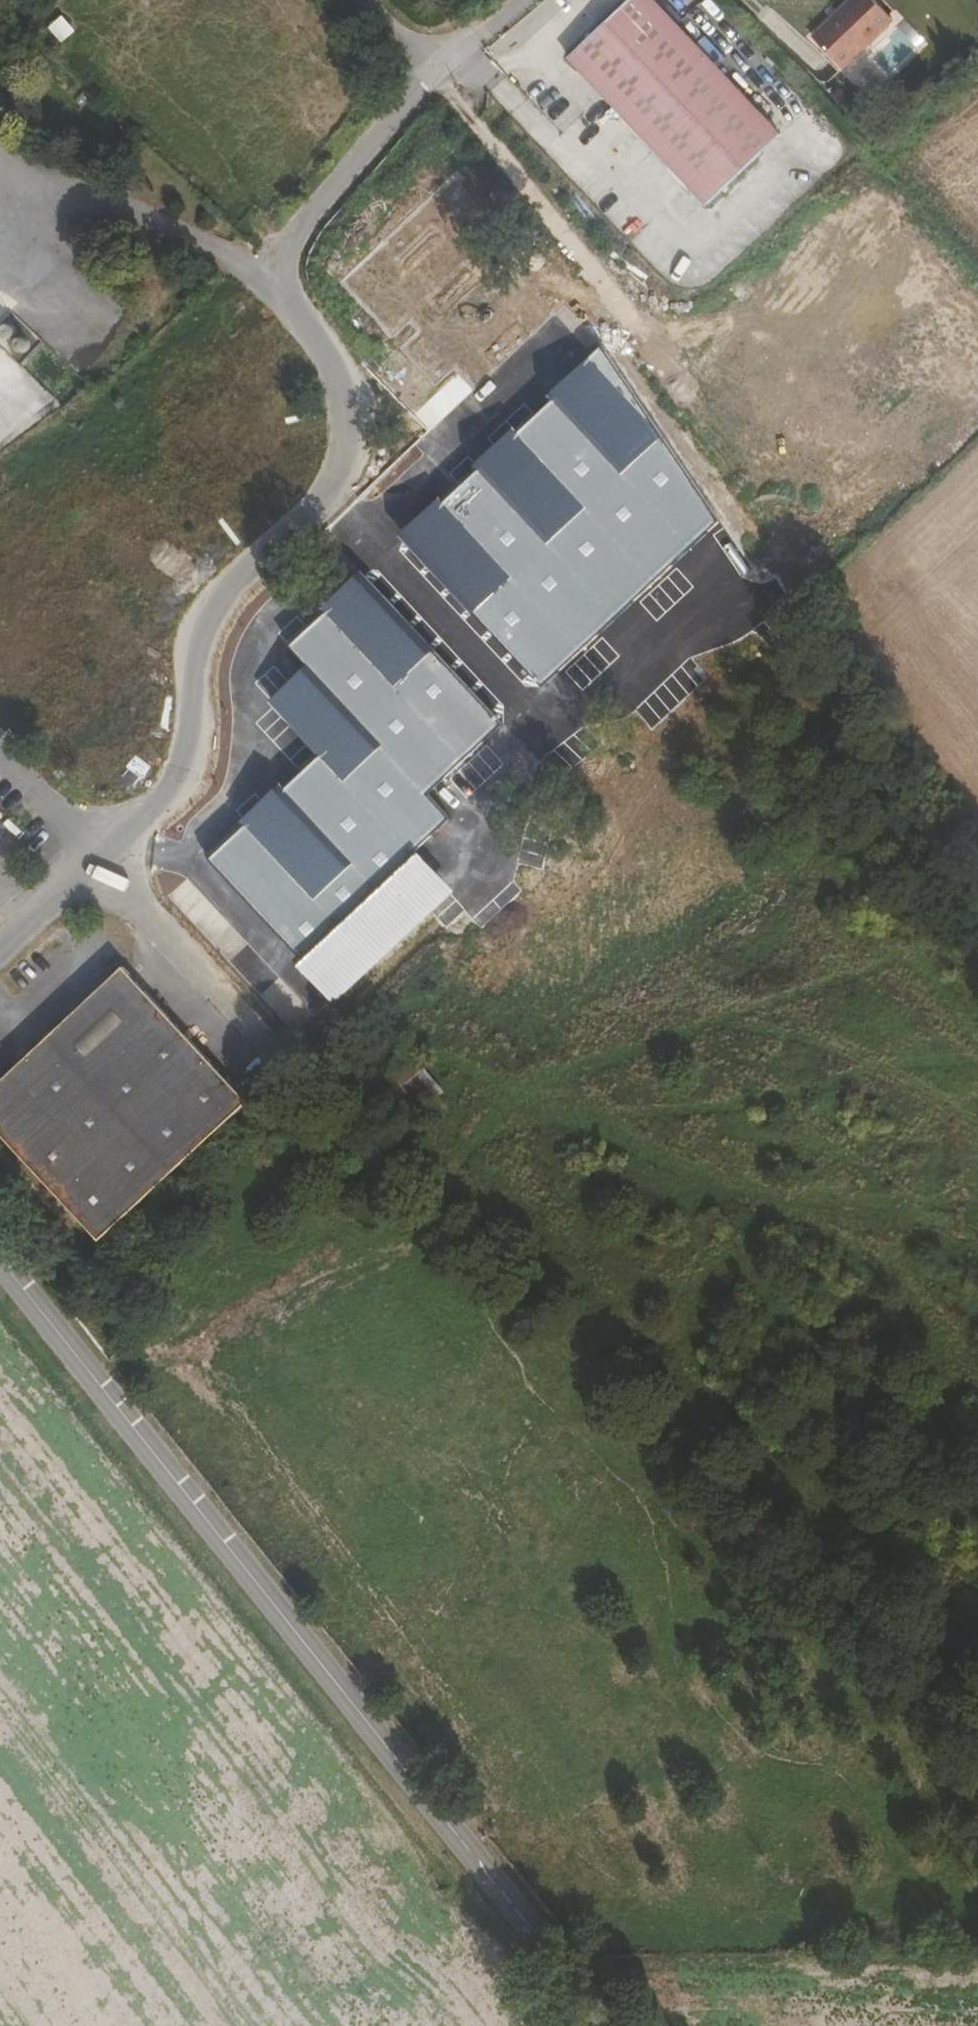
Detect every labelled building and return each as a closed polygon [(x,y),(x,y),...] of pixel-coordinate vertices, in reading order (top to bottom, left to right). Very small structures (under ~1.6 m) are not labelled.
[(640,0),(630,0),(562,66),(703,212),(776,141),(640,0)] [(899,24),(876,0),(856,0),(813,42),(845,76),(899,24)] [(13,1143),(110,1245),(259,1105),(166,1005),(131,968),(0,1090),(0,1130),(13,1143)]
